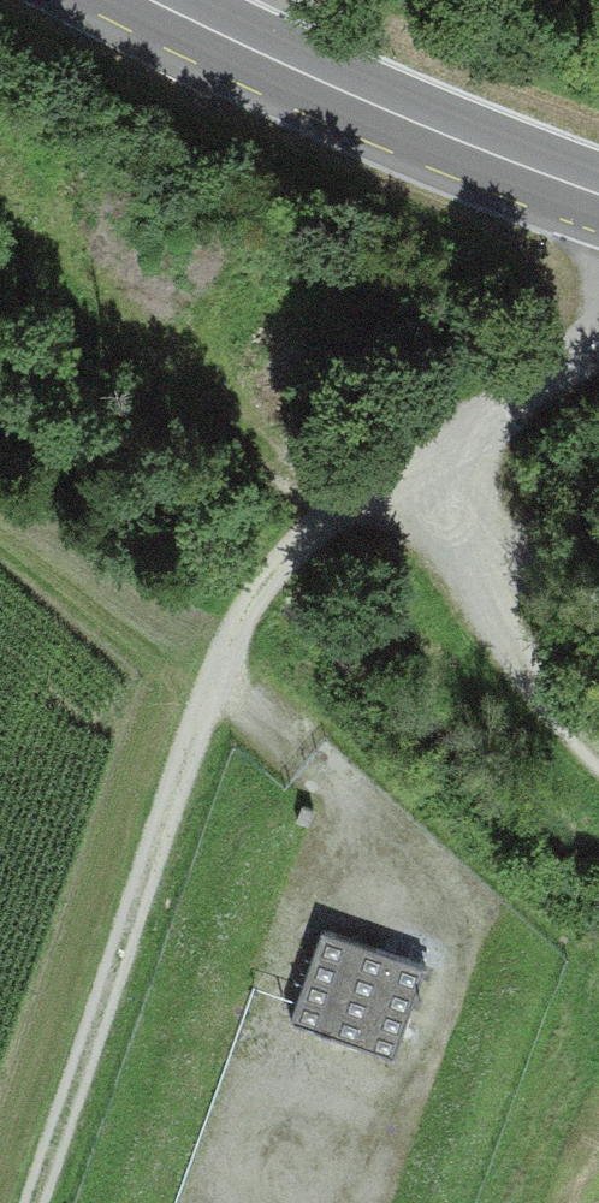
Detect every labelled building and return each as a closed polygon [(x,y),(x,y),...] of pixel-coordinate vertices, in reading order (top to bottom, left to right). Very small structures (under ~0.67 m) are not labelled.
[(425,964),(322,928),(290,1019),(393,1054),(425,964)]
